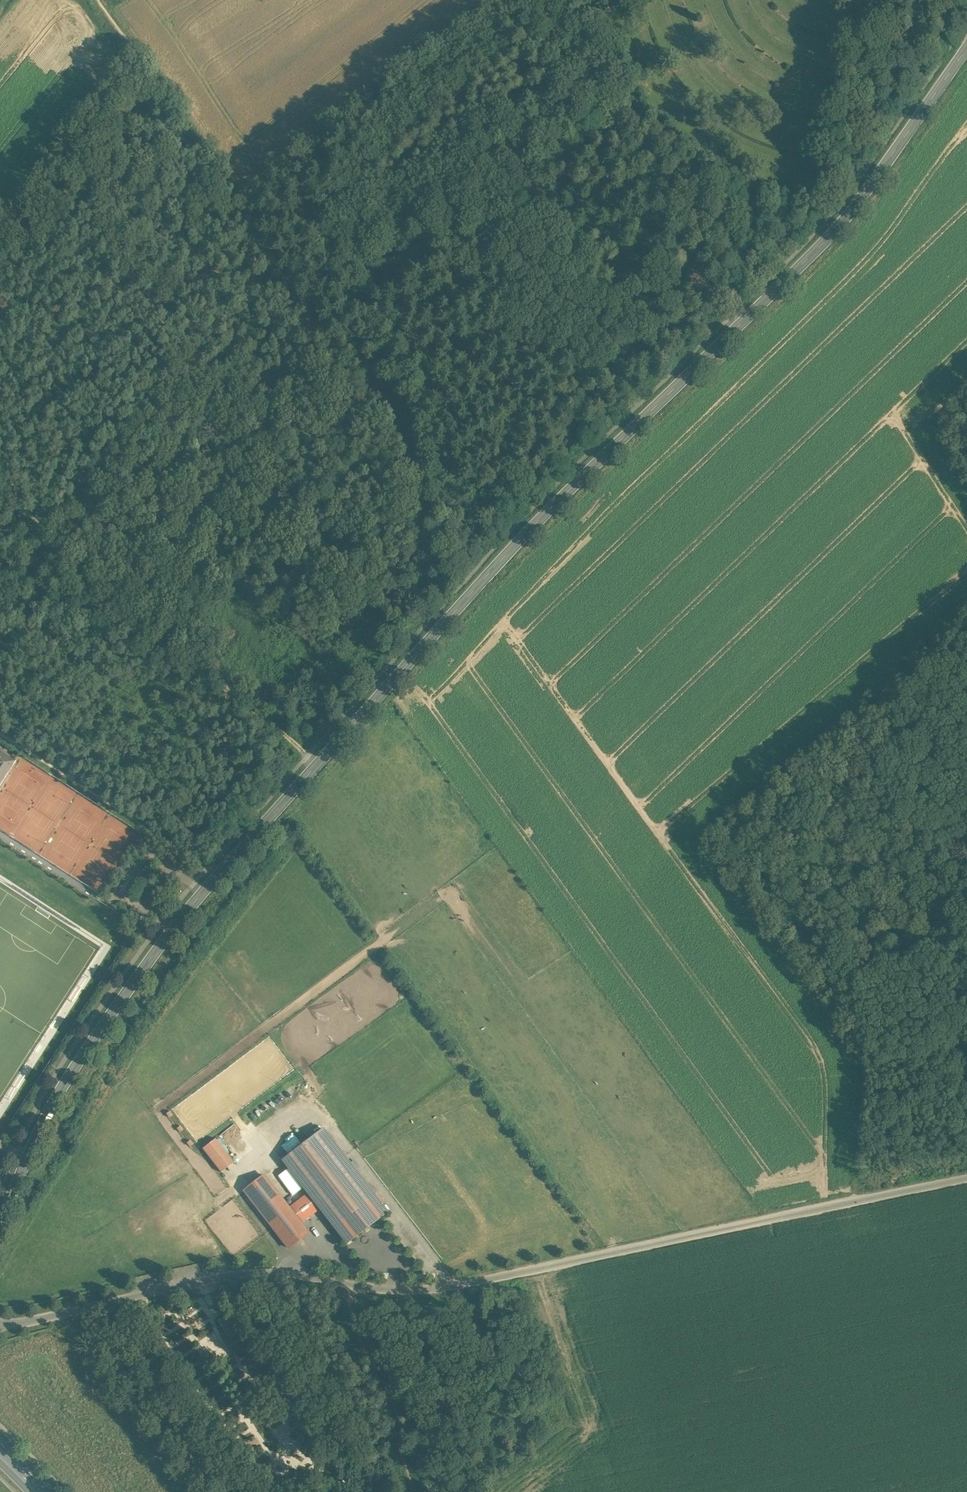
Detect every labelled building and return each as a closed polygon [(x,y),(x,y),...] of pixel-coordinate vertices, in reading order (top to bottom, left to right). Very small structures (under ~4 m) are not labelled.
[(0,752),(0,783),(14,761),(0,752)] [(388,1211),(324,1127),(282,1159),(307,1191),(319,1206),(346,1243),(388,1211)] [(234,1159),(215,1136),(202,1147),(221,1171),(234,1159)] [(289,1205),(264,1173),(243,1189),(288,1247),(309,1231),(301,1220),(289,1205)] [(307,1191),(289,1205),(301,1220),(319,1206),(307,1191)] [(191,1331),(210,1320),(204,1308),(208,1306),(204,1299),(186,1310),(190,1317),(184,1320),(191,1331)]
